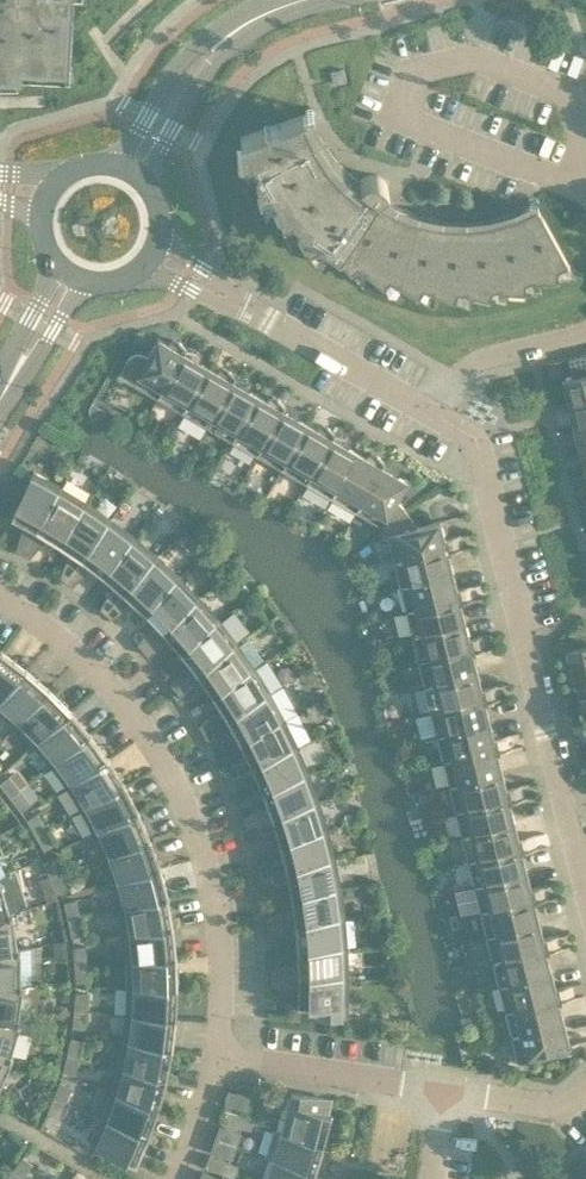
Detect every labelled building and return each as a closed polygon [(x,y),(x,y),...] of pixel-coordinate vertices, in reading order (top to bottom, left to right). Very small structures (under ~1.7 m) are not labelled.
[(72,0),(0,0),(0,72),(43,74),(43,66),(69,67),(72,0)] [(334,83),(346,80),(343,69),(331,72),(334,83)] [(378,194),(388,187),(387,185),(386,183),(385,181),(384,179),(382,177),(380,176),(378,175),(375,174),(373,174),(371,174),(368,174),(366,175),(364,176),(362,177),(360,179),(359,181),(347,171),(331,154),(319,135),(309,112),(240,137),(244,177),(255,171),(264,208),(274,200),(289,235),(298,225),(318,258),(327,244),(337,251),(335,253),(362,284),(367,272),(396,297),(400,284),(433,304),(435,291),(470,306),(470,293),(506,301),(504,289),(542,292),(538,280),(575,276),(537,206),(513,217),(490,223),(466,226),(441,225),(417,220),(394,211),(374,199),(378,194)] [(118,375),(158,398),(186,348),(179,340),(172,347),(158,338),(147,357),(143,354),(138,353),(132,355),(128,358),(118,375)] [(158,398),(182,412),(208,367),(195,359),(197,351),(186,348),(158,398)] [(568,404),(585,399),(585,354),(568,358),(572,377),(562,379),(568,404)] [(222,375),(208,367),(182,412),(207,426),(236,377),(228,369),(222,375)] [(207,426),(232,440),(258,396),(244,388),(246,379),(236,377),(207,426)] [(232,440),(257,454),(285,405),(278,397),(271,403),(258,396),(232,440)] [(573,427),(585,424),(585,399),(568,404),(573,427)] [(105,410),(92,402),(89,409),(91,418),(102,415),(105,410)] [(257,454),(282,469),(307,424),(294,416),(296,408),(285,405),(257,454)] [(321,432),(307,424),(282,469),(306,483),(335,433),(327,426),(321,432)] [(579,451),(585,449),(585,424),(573,427),(579,451)] [(306,483),(331,497),(357,452),(343,445),(345,436),(335,433),(306,483)] [(331,497),(356,511),(385,462),(384,462),(377,454),(371,460),(357,452),(331,497)] [(395,464),(385,462),(356,511),(381,526),(382,525),(385,529),(407,512),(402,505),(399,503),(396,501),(407,481),(393,473),(395,464)] [(23,553),(61,486),(34,471),(11,516),(24,523),(16,549),(23,553)] [(61,486),(23,553),(29,557),(47,537),(59,544),(86,501),(61,486)] [(86,501),(59,544),(70,551),(59,576),(66,581),(111,518),(86,501)] [(387,533),(393,559),(447,546),(440,520),(415,527),(414,523),(413,520),(407,512),(385,529),(388,533),(387,533)] [(111,518),(66,581),(72,586),(92,567),(103,575),(135,536),(111,518)] [(135,536),(103,575),(113,584),(100,608),(106,613),(157,555),(135,536)] [(453,571),(447,546),(393,559),(400,584),(453,571)] [(157,555),(106,613),(112,618),(134,602),(143,611),(179,575),(157,555)] [(400,584),(406,609),(459,596),(453,571),(400,584)] [(179,575),(143,611),(153,621),(137,643),(142,649),(200,597),(179,575)] [(465,621),(459,596),(406,609),(412,634),(465,621)] [(200,597),(142,649),(148,655),(171,641),(180,651),(219,619),(200,597)] [(219,619),(180,651),(189,662),(170,683),(175,689),(237,643),(219,619)] [(412,634),(418,659),(471,646),(465,621),(412,634)] [(237,643),(175,689),(180,695),(204,684),(212,695),(254,667),(237,643)] [(477,671),(471,646),(418,659),(424,684),(477,671)] [(566,651),(578,699),(585,697),(585,646),(566,651)] [(2,650),(0,653),(0,701),(27,669),(2,650)] [(254,667),(212,695),(219,707),(199,725),(203,732),(270,693),(254,667)] [(27,669),(0,701),(0,712),(15,725),(49,688),(27,669)] [(424,684),(430,709),(484,696),(477,671),(424,684)] [(71,710),(49,688),(15,725),(34,744),(71,710)] [(270,693),(203,732),(207,739),(233,730),(240,742),(284,719),(270,693)] [(490,721),(484,696),(430,709),(436,734),(490,721)] [(585,722),(585,697),(578,699),(584,723),(585,722)] [(91,733),(71,710),(34,744),(51,765),(91,733)] [(284,719),(240,742),(246,754),(224,770),(227,778),(297,746),(284,719)] [(436,734),(443,759),(496,746),(490,721),(436,734)] [(108,758),(91,733),(51,765),(67,786),(108,758)] [(297,746),(227,778),(230,785),(257,779),(262,791),(309,773),(297,746)] [(502,771),(496,746),(443,759),(449,784),(502,771)] [(124,784),(108,758),(67,786),(81,809),(124,784)] [(449,784),(455,809),(508,796),(502,771),(449,784)] [(309,773),(262,791),(267,804),(243,818),(245,825),(319,801),(309,773)] [(10,797),(20,789),(9,775),(0,783),(0,784),(10,797)] [(81,809),(93,832),(139,811),(124,784),(81,809)] [(31,803),(20,789),(10,797),(21,810),(31,803)] [(514,821),(508,796),(455,809),(461,834),(514,821)] [(319,801),(245,825),(248,833),(275,830),(279,843),(328,829),(319,801)] [(150,839),(139,811),(93,832),(103,857),(150,839)] [(27,819),(36,835),(46,828),(38,813),(27,819)] [(461,834),(467,859),(520,846),(514,821),(461,834)] [(55,843),(46,828),(36,835),(44,850),(55,843)] [(328,829),(279,843),(282,856),(257,867),(259,875),(335,858),(328,829)] [(160,867),(150,839),(103,857),(112,882),(160,867)] [(527,871),(520,846),(467,859),(473,884),(527,871)] [(43,861),(50,878),(61,873),(55,857),(43,861)] [(335,858),(259,875),(261,883),(288,882),(291,896),(340,888),(335,858)] [(168,897),(160,867),(112,882),(119,908),(168,897)] [(473,884),(480,909),(533,896),(527,871),(473,884)] [(9,912),(9,911),(12,911),(20,909),(9,872),(7,874),(0,877),(0,915),(9,912)] [(67,889),(61,873),(50,878),(56,894),(67,889)] [(340,888),(291,896),(292,909),(267,918),(267,926),(345,917),(340,888)] [(539,921),(533,896),(480,909),(486,934),(539,921)] [(119,908),(123,934),(173,927),(168,897),(119,908)] [(68,919),(80,916),(76,899),(64,902),(68,919)] [(17,947),(17,946),(12,911),(9,911),(9,912),(0,915),(0,950),(17,947)] [(84,933),(80,916),(68,919),(72,936),(84,933)] [(345,917),(267,926),(268,934),(296,936),(297,950),(347,947),(345,917)] [(539,921),(486,934),(492,959),(545,946),(539,921)] [(123,934),(126,960),(176,957),(173,927),(123,934)] [(66,941),(54,942),(55,961),(68,960),(66,941)] [(20,983),(20,982),(23,982),(22,983),(32,983),(31,945),(20,947),(20,946),(17,946),(17,947),(0,950),(0,983),(20,983)] [(74,964),(87,963),(86,946),(73,947),(74,964)] [(545,946),(492,959),(498,984),(551,970),(545,946)] [(270,977),(348,977),(347,947),(297,950),(297,963),(270,969),(270,977)] [(177,987),(176,957),(126,960),(127,987),(177,987)] [(88,980),(87,963),(74,964),(76,981),(88,980)] [(498,984),(504,1009),(557,995),(551,970),(498,984)] [(348,977),(270,977),(271,985),(297,990),(297,1005),(302,1005),(301,1015),(347,1017),(348,977)] [(18,1018),(18,1017),(22,983),(23,982),(20,982),(20,983),(0,983),(0,1016),(18,1018)] [(127,987),(126,1014),(176,1018),(177,987),(127,987)] [(76,992),(74,1009),(86,1010),(88,993),(76,992)] [(504,1009),(510,1033),(564,1020),(557,995),(504,1009)] [(85,1028),(86,1010),(74,1009),(73,1027),(85,1028)] [(126,1014),(123,1040),(172,1048),(176,1018),(126,1014)] [(10,1053),(10,1052),(20,1018),(18,1017),(18,1018),(0,1016),(0,1050),(10,1053)] [(570,1046),(564,1020),(510,1033),(517,1059),(570,1046)] [(71,1037),(67,1054),(79,1057),(83,1040),(71,1037)] [(167,1078),(172,1048),(123,1040),(117,1066),(167,1078)] [(10,1052),(10,1053),(0,1050),(0,1082),(13,1053),(10,1052)] [(75,1074),(79,1057),(67,1054),(63,1071),(75,1074)] [(158,1107),(167,1078),(117,1066),(110,1092),(158,1107)] [(60,1081),(53,1098),(65,1102),(71,1086),(60,1081)] [(110,1092),(101,1117),(148,1136),(158,1107),(110,1092)] [(292,1093),(282,1132),(324,1143),(331,1114),(326,1113),(330,1099),(292,1093)] [(65,1102),(53,1098),(47,1114),(58,1118),(65,1102)] [(221,1121),(236,1125),(239,1113),(224,1109),(221,1121)] [(254,1117),(239,1113),(236,1125),(251,1129),(254,1117)] [(148,1136),(101,1117),(90,1142),(136,1164),(148,1136)] [(324,1143),(282,1132),(273,1129),(265,1154),(274,1157),(315,1171),(324,1143)] [(205,1166),(219,1172),(224,1160),(209,1155),(205,1166)] [(23,1156),(12,1170),(22,1177),(32,1164),(23,1156)] [(315,1171),(274,1157),(266,1178),(312,1178),(315,1171)] [(238,1166),(224,1160),(219,1172),(234,1177),(238,1166)] [(12,1170),(5,1178),(20,1178),(22,1177),(12,1170)]
